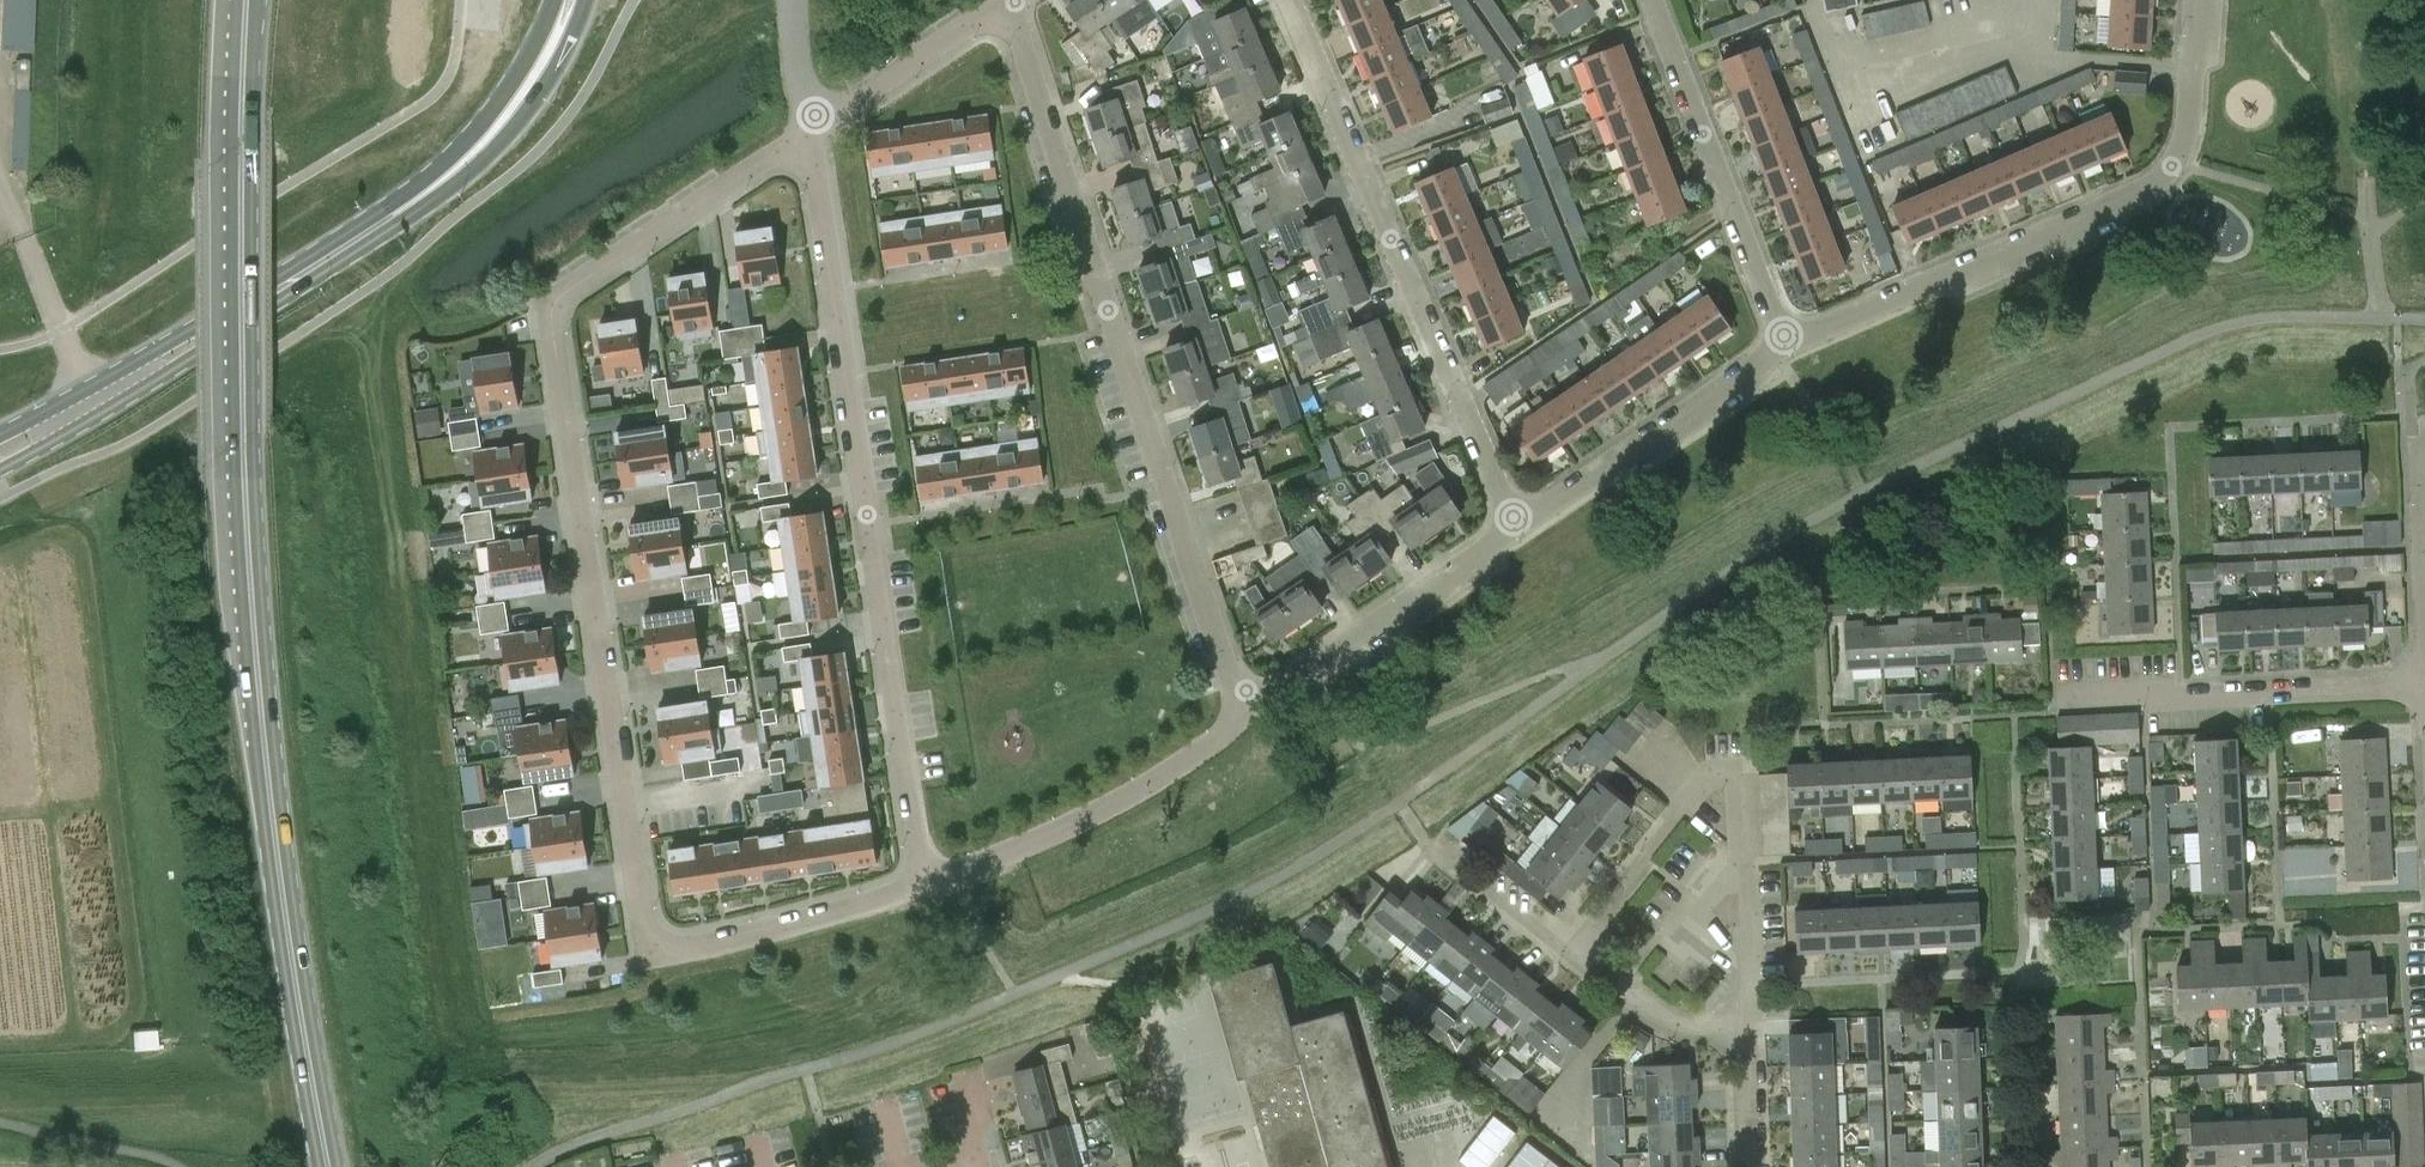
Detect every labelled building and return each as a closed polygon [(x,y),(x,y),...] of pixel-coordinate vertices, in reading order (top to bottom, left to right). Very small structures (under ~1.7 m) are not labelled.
[(7,50),(39,50),(41,0),(8,0),(7,50)] [(1111,20),(1098,0),(1079,0),(1067,8),(1082,31),(1072,37),(1097,75),(1115,63),(1108,51),(1113,48),(1112,46),(1119,41),(1107,23),(1111,20)] [(1111,20),(1124,12),(1137,32),(1159,17),(1148,0),(1098,0),(1111,20)] [(1159,17),(1161,17),(1157,11),(1174,0),(1148,0),(1159,17)] [(1204,58),(1257,36),(1245,9),(1244,9),(1241,0),(1233,0),(1188,20),(1179,31),(1181,35),(1192,30),(1204,58)] [(1347,24),(1385,8),(1382,0),(1337,0),(1347,24)] [(1456,9),(1469,4),(1466,0),(1450,0),(1456,9)] [(1475,1),(1491,25),(1504,16),(1493,0),(1476,0),(1475,1)] [(1587,0),(1546,0),(1557,16),(1550,21),(1562,39),(1597,15),(1587,0)] [(1759,9),(1762,20),(1797,7),(1794,0),(1781,0),(1759,9)] [(1840,0),(1823,0),(1825,13),(1842,9),(1840,0)] [(1842,9),(1858,6),(1857,0),(1840,0),(1842,9)] [(1924,1),(1930,26),(1930,27),(1939,24),(1934,0),(1927,0),(1924,1)] [(2059,14),(2075,15),(2076,0),(2060,0),(2059,14)] [(2151,20),(2152,0),(2111,0),(2110,17),(2151,20)] [(1924,1),(1908,4),(1914,30),(1930,26),(1924,1)] [(1470,30),(1473,34),(1486,29),(1469,4),(1456,9),(1470,30)] [(1908,4),(1892,8),(1898,34),(1914,30),(1908,4)] [(1385,8),(1347,24),(1358,51),(1396,35),(1396,34),(1385,8)] [(1898,34),(1892,8),(1876,11),(1882,37),(1898,34)] [(1762,20),(1759,9),(1731,19),(1734,31),(1762,20)] [(1876,11),(1860,15),(1867,41),(1882,37),(1876,11)] [(2075,15),(2059,14),(2057,44),(2072,45),(2075,15)] [(1504,16),(1491,25),(1509,51),(1522,42),(1504,16)] [(2148,50),(2151,20),(2110,17),(2108,47),(2148,50)] [(1734,31),(1731,19),(1707,29),(1712,40),(1734,31)] [(1396,35),(1358,51),(1370,78),(1408,62),(1430,52),(1418,25),(1396,34),(1396,35)] [(1473,34),(1482,46),(1494,41),(1486,29),(1473,34)] [(1453,42),(1473,34),(1470,30),(1452,38),(1453,42)] [(1816,58),(1806,30),(1792,36),(1803,63),(1816,58)] [(1211,88),(1237,77),(1268,64),(1257,36),(1204,58),(1210,73),(1205,75),(1211,88)] [(1594,88),(1633,73),(1622,45),(1583,59),(1594,88)] [(1720,62),(1731,91),(1771,75),(1760,47),(1720,62)] [(1503,53),(1488,60),(1506,85),(1518,76),(1503,53)] [(1803,63),(1813,90),(1827,85),(1816,58),(1803,63)] [(16,59),(15,89),(29,90),(30,60),(16,59)] [(1370,78),(1382,105),(1419,89),(1408,62),(1370,78)] [(1512,87),(1523,115),(1537,110),(1537,109),(1554,103),(1541,71),(1539,71),(1535,63),(1523,68),(1527,77),(1525,82),(1512,87)] [(1231,123),(1231,124),(1261,112),(1257,102),(1280,92),(1268,64),(1237,77),(1242,90),(1221,99),(1226,111),(1218,115),(1217,120),(1220,128),(1231,123)] [(2005,65),(1991,71),(2003,100),(2017,94),(2005,65)] [(2091,67),(2063,79),(2069,93),(2096,81),(2091,67)] [(2145,95),(2147,72),(2114,70),(2114,93),(2145,95)] [(1991,71),(1977,77),(1989,106),(2003,100),(1991,71)] [(1594,88),(1604,115),(1643,100),(1633,73),(1594,88)] [(1771,75),(1731,91),(1742,118),(1782,103),(1771,75)] [(1977,77),(1964,83),(1976,111),(1989,106),(1977,77)] [(2069,93),(2063,79),(2036,91),(2042,104),(2069,93)] [(1095,139),(1145,122),(1147,121),(1142,107),(1146,106),(1138,81),(1106,91),(1110,103),(1086,111),(1095,139)] [(1964,83),(1950,89),(1962,117),(1976,111),(1964,83)] [(1827,85),(1813,90),(1824,118),(1837,112),(1827,85)] [(1419,89),(1382,105),(1393,133),(1431,117),(1419,89)] [(1950,89),(1936,95),(1948,123),(1962,117),(1950,89)] [(2009,102),(2015,116),(2042,104),(2036,91),(2009,102)] [(1936,95),(1922,101),(1934,129),(1948,123),(1936,95)] [(1507,98),(1479,107),(1485,123),(1513,113),(1507,98)] [(1643,100),(1604,115),(1615,143),(1654,128),(1643,100)] [(1922,101),(1908,107),(1920,135),(1934,129),(1922,101)] [(1982,114),(1988,128),(2015,116),(2009,102),(1982,114)] [(1752,145),(1792,130),(1782,103),(1742,118),(1752,145)] [(1908,107),(1895,113),(1907,141),(1920,135),(1908,107)] [(1537,110),(1523,115),(1534,142),(1548,137),(1537,110)] [(1261,112),(1231,124),(1242,150),(1264,140),(1269,153),(1301,139),(1289,112),(1266,122),(1261,112)] [(1834,145),(1848,140),(1837,112),(1824,118),(1824,119),(1813,123),(1818,137),(1830,133),(1834,145)] [(1545,119),(1551,134),(1564,129),(1558,114),(1545,119)] [(1961,139),(1978,132),(1988,128),(1982,114),(1955,126),(1961,139)] [(2111,114),(2083,126),(2099,164),(2127,152),(2111,114)] [(945,122),(952,165),(992,159),(985,116),(945,122)] [(1510,141),(1522,171),(1536,165),(1518,120),(1491,129),(1498,146),(1510,141)] [(906,128),(913,171),(952,165),(945,122),(906,128)] [(1145,122),(1095,139),(1104,168),(1130,159),(1133,170),(1170,158),(1170,157),(1157,161),(1145,122)] [(1928,137),(1934,151),(1961,139),(1955,126),(1928,137)] [(2056,138),(2072,175),(2099,164),(2083,126),(2056,138)] [(872,178),(913,171),(906,128),(866,134),(872,178)] [(1654,128),(1615,143),(1626,170),(1664,155),(1654,128)] [(1991,135),(1988,128),(1978,132),(1981,139),(1991,135)] [(1199,148),(1193,130),(1178,135),(1185,153),(1199,148)] [(1752,145),(1763,173),(1803,157),(1792,130),(1752,145)] [(1545,170),(1559,164),(1553,148),(1548,137),(1534,142),(1545,170)] [(1907,163),(1934,151),(1928,137),(1901,149),(1907,163)] [(2029,149),(2045,187),(2072,175),(2056,138),(2029,149)] [(1266,187),(1281,180),(1313,167),(1301,139),(1269,153),(1276,167),(1250,179),(1255,191),(1266,187)] [(1848,140),(1834,145),(1845,172),(1859,167),(1848,140)] [(1570,141),(1553,148),(1559,164),(1559,165),(1577,158),(1570,141)] [(1883,173),(1907,163),(1901,149),(1872,161),(1878,175),(1883,173)] [(2029,149),(2002,161),(2018,198),(2045,187),(2029,149)] [(1636,198),(1675,183),(1664,155),(1626,170),(1636,198)] [(1803,157),(1763,173),(1774,200),(1814,185),(1803,157)] [(1121,219),(1171,202),(1171,201),(1153,207),(1148,192),(1166,187),(1166,186),(1178,182),(1170,158),(1133,170),(1136,181),(1111,190),(1121,219)] [(2018,198),(2002,161),(1975,172),(1991,210),(2018,198)] [(1570,192),(1559,165),(1559,164),(1545,170),(1556,197),(1570,192)] [(1536,165),(1522,171),(1533,199),(1547,193),(1536,165)] [(983,181),(995,179),(993,167),(981,169),(983,181)] [(1261,235),(1276,228),(1305,215),(1301,205),(1325,195),(1313,167),(1281,180),(1266,187),(1271,200),(1265,203),(1267,207),(1251,215),(1259,235),(1261,235)] [(1859,167),(1845,172),(1856,200),(1869,195),(1859,167)] [(1415,184),(1427,212),(1465,195),(1453,168),(1415,184)] [(1201,193),(1214,187),(1207,171),(1194,176),(1201,193)] [(1948,184),(1964,221),(1991,210),(1975,172),(1948,184)] [(1686,211),(1675,183),(1636,198),(1647,226),(1686,211)] [(1921,195),(1936,233),(1964,221),(1948,184),(1921,195)] [(1814,185),(1774,200),(1784,228),(1824,212),(1814,185)] [(997,196),(995,186),(982,188),(984,198),(997,196)] [(1232,188),(1223,192),(1226,202),(1236,198),(1232,188)] [(1570,192),(1556,197),(1567,224),(1581,219),(1570,192)] [(1547,193),(1533,199),(1544,226),(1558,220),(1547,193)] [(1465,195),(1427,212),(1439,239),(1476,223),(1465,195)] [(1869,195),(1856,200),(1866,227),(1880,222),(1869,195)] [(1908,245),(1936,233),(1921,195),(1893,207),(1908,245)] [(1179,227),(1171,202),(1121,219),(1130,247),(1156,239),(1159,250),(1196,237),(1191,223),(1179,227)] [(959,212),(966,256),(1006,249),(999,206),(959,212)] [(920,218),(926,262),(966,256),(959,212),(920,218)] [(1824,212),(1784,228),(1795,255),(1835,239),(1824,212)] [(1305,215),(1276,228),(1287,252),(1308,244),(1314,257),(1345,243),(1350,242),(1343,227),(1339,229),(1333,215),(1310,225),(1305,215)] [(886,268),(926,262),(920,218),(880,225),(886,268)] [(1581,219),(1567,224),(1578,253),(1591,248),(1581,219)] [(1558,220),(1544,226),(1554,253),(1569,247),(1558,220)] [(1880,222),(1866,227),(1877,256),(1891,251),(1880,222)] [(1450,266),(1488,250),(1476,223),(1439,239),(1450,266)] [(770,228),(735,233),(743,288),(778,282),(770,228)] [(1196,237),(1159,250),(1163,261),(1137,269),(1147,299),(1179,287),(1197,281),(1188,255),(1210,248),(1206,235),(1196,238),(1196,237)] [(1265,246),(1261,235),(1259,235),(1254,238),(1258,249),(1265,246)] [(1846,268),(1835,239),(1795,255),(1806,283),(1846,268)] [(1357,271),(1345,243),(1314,257),(1320,271),(1294,282),(1299,295),(1325,284),(1357,271)] [(1554,253),(1565,280),(1565,281),(1579,275),(1569,247),(1554,253)] [(1462,293),(1500,277),(1488,250),(1450,266),(1462,293)] [(1679,253),(1654,270),(1661,281),(1686,264),(1679,253)] [(1654,270),(1630,287),(1637,298),(1661,281),(1654,270)] [(1298,311),(1305,327),(1309,336),(1350,319),(1345,309),(1369,299),(1357,271),(1325,284),(1331,297),(1298,311)] [(711,328),(703,274),(667,279),(676,333),(711,328)] [(1565,281),(1565,280),(1546,288),(1551,300),(1571,292),(1576,308),(1590,302),(1579,275),(1565,281)] [(1462,293),(1473,320),(1511,304),(1500,277),(1462,293)] [(1179,287),(1147,299),(1156,327),(1182,319),(1185,330),(1210,321),(1202,297),(1184,303),(1179,287)] [(1630,287),(1605,304),(1613,314),(1637,298),(1630,287)] [(1236,298),(1240,311),(1257,305),(1253,292),(1236,298)] [(1683,312),(1706,346),(1731,329),(1708,295),(1683,312)] [(1263,300),(1266,309),(1276,305),(1272,296),(1263,300)] [(1511,304),(1473,320),(1485,348),(1523,332),(1511,304)] [(1613,314),(1605,304),(1581,320),(1588,331),(1613,314)] [(1658,329),(1681,363),(1706,346),(1683,312),(1658,329)] [(1624,331),(1634,345),(1657,379),(1681,363),(1658,329),(1649,315),(1624,331)] [(1350,319),(1309,336),(1320,361),(1352,347),(1358,360),(1389,347),(1377,319),(1354,329),(1350,319)] [(604,363),(594,365),(596,381),(606,379),(606,380),(642,375),(633,320),(598,326),(604,363)] [(1163,349),(1173,378),(1205,367),(1229,359),(1215,320),(1210,321),(1185,330),(1189,341),(1163,349)] [(1581,320),(1557,337),(1564,347),(1588,331),(1581,320)] [(732,330),(734,344),(763,340),(761,326),(732,330)] [(1299,340),(1309,336),(1305,327),(1296,332),(1299,340)] [(737,359),(734,344),(732,330),(718,332),(722,361),(737,359)] [(1557,337),(1533,353),(1540,364),(1564,347),(1557,337)] [(763,340),(734,344),(737,359),(753,356),(757,382),(801,375),(797,349),(765,354),(763,340)] [(1610,362),(1633,396),(1657,379),(1634,345),(1610,362)] [(1338,386),(1344,398),(1401,374),(1389,347),(1358,360),(1364,375),(1338,386)] [(1021,349),(981,355),(988,399),(1028,392),(1021,349)] [(472,359),(480,413),(516,407),(507,353),(472,359)] [(1533,353),(1508,370),(1516,380),(1540,364),(1533,353)] [(988,399),(981,355),(942,361),(948,405),(988,399)] [(908,411),(948,405),(942,361),(902,368),(908,411)] [(1585,378),(1609,412),(1633,396),(1610,362),(1585,378)] [(1208,398),(1211,409),(1237,400),(1252,395),(1249,386),(1239,389),(1233,373),(1210,381),(1205,367),(1173,378),(1183,407),(1208,398)] [(1516,380),(1508,370),(1484,386),(1491,397),(1516,380)] [(1381,415),(1413,402),(1401,374),(1344,398),(1349,411),(1375,400),(1381,415)] [(761,407),(805,400),(801,375),(757,382),(761,407)] [(657,408),(671,406),(669,390),(667,378),(653,380),(657,408)] [(1561,395),(1584,429),(1609,412),(1585,378),(1561,395)] [(702,385),(669,390),(671,406),(685,404),(705,401),(702,385)] [(727,386),(712,388),(713,395),(728,393),(727,386)] [(1331,404),(1344,398),(1338,386),(1325,392),(1331,404)] [(1537,412),(1560,445),(1584,429),(1561,395),(1537,412)] [(764,432),(808,425),(805,400),(761,407),(764,432)] [(1029,402),(1019,418),(1031,416),(1038,415),(1035,400),(1029,401),(1029,402)] [(1199,458),(1232,447),(1250,440),(1237,400),(1211,409),(1215,420),(1190,428),(1199,458)] [(1381,415),(1360,424),(1377,462),(1388,458),(1407,450),(1407,449),(1402,439),(1425,429),(1419,416),(1424,414),(1418,400),(1413,402),(1381,415)] [(1290,427),(1302,422),(1303,421),(1295,402),(1282,407),(1290,427)] [(685,404),(671,406),(657,408),(659,422),(687,418),(685,404)] [(435,410),(416,413),(419,436),(438,434),(435,410)] [(720,439),(734,437),(731,412),(716,414),(719,430),(720,439)] [(1535,463),(1560,445),(1537,412),(1512,429),(1535,463)] [(955,427),(966,425),(965,418),(960,414),(953,415),(955,427)] [(449,422),(451,436),(479,432),(477,418),(449,422)] [(755,433),(759,458),(812,450),(808,425),(764,432),(765,432),(755,433)] [(619,461),(667,454),(663,426),(615,434),(619,461)] [(940,430),(941,437),(947,441),(954,440),(952,428),(940,430)] [(479,432),(451,436),(453,450),(481,446),(479,432)] [(734,437),(720,439),(721,445),(735,443),(734,437)] [(1331,482),(1343,476),(1328,437),(1316,443),(1331,482)] [(1035,440),(995,446),(1001,489),(1042,483),(1035,440)] [(1407,450),(1388,458),(1397,473),(1402,466),(1435,452),(1429,440),(1407,449),(1407,450)] [(477,480),(526,472),(521,445),(473,452),(477,480)] [(1001,489),(995,446),(956,452),(962,495),(1001,489)] [(1237,462),(1232,447),(1199,458),(1209,486),(1234,478),(1238,491),(1263,483),(1254,456),(1237,462)] [(812,450),(759,458),(769,457),(773,482),(756,485),(758,499),(787,495),(785,480),(816,476),(812,450)] [(2329,452),(2330,489),(2361,488),(2359,451),(2329,452)] [(922,501),(962,495),(956,452),(915,458),(922,501)] [(2329,452),(2299,454),(2301,490),(2330,489),(2329,452)] [(672,481),(667,454),(619,461),(623,489),(672,481)] [(2301,490),(2299,454),(2269,455),(2271,492),(2301,490)] [(2240,457),(2241,493),(2271,492),(2269,455),(2240,457)] [(2211,494),(2241,493),(2240,457),(2208,458),(2211,494)] [(1416,504),(1436,532),(1461,515),(1452,501),(1457,497),(1434,463),(1415,476),(1429,495),(1417,503),(1416,504)] [(1305,473),(1309,487),(1329,481),(1324,467),(1305,473)] [(530,500),(526,472),(477,480),(481,507),(530,500)] [(2110,478),(2066,480),(2067,497),(2100,495),(2100,490),(2111,489),(2110,478)] [(1263,483),(1238,491),(1242,502),(1272,491),(1269,481),(1263,483)] [(671,500),(699,496),(697,482),(669,486),(671,500)] [(1417,503),(1404,483),(1391,492),(1381,499),(1373,487),(1360,497),(1387,534),(1397,528),(1411,549),(1436,532),(1416,504),(1417,503)] [(1272,491),(1242,502),(1246,515),(1277,504),(1272,491)] [(2104,529),(2149,527),(2147,492),(2102,494),(2104,529)] [(721,493),(699,496),(671,500),(673,514),(724,507),(721,493)] [(1347,550),(1367,579),(1392,562),(1377,540),(1387,534),(1360,497),(1346,506),(1354,517),(1346,523),(1359,542),(1347,550)] [(782,547),(826,540),(822,514),(790,519),(788,504),(760,508),(762,523),(778,521),(782,547)] [(1277,504),(1246,515),(1250,526),(1280,515),(1277,504)] [(462,514),(464,528),(492,524),(490,510),(462,514)] [(1253,537),(1284,526),(1280,515),(1250,526),(1253,537)] [(629,526),(633,553),(681,546),(677,518),(629,526)] [(492,524),(464,528),(466,542),(494,538),(492,524)] [(1253,537),(1256,545),(1257,546),(1263,544),(1287,536),(1284,526),(1253,537)] [(1367,579),(1347,550),(1335,558),(1312,526),(1290,541),(1300,555),(1317,581),(1327,574),(1342,596),(1367,579)] [(2104,529),(2106,563),(2151,561),(2149,527),(2104,529)] [(2332,536),(2333,548),(2363,547),(2363,535),(2332,536)] [(2303,538),(2303,550),(2333,548),(2332,536),(2303,538)] [(491,572),(540,564),(536,537),(487,544),(491,572)] [(2273,540),(2273,551),(2303,550),(2303,538),(2273,540)] [(782,547),(786,572),(830,565),(826,540),(782,547)] [(2243,541),(2244,552),(2273,551),(2273,540),(2243,541)] [(2212,542),(2213,554),(2244,552),(2243,541),(2212,542)] [(1257,546),(1256,545),(1231,554),(1236,567),(1268,556),(1263,544),(1257,546)] [(681,546),(633,553),(637,581),(686,573),(681,546)] [(731,554),(735,580),(749,578),(745,552),(731,554)] [(2378,556),(2378,554),(2334,557),(2335,568),(2355,567),(2378,566),(2379,572),(2402,571),(2401,554),(2378,556)] [(1278,570),(1265,579),(1278,597),(1298,626),(1323,609),(1308,587),(1317,581),(1300,555),(1278,570)] [(2335,568),(2334,557),(2305,558),(2305,570),(2335,568)] [(2305,570),(2305,558),(2275,560),(2276,571),(2305,570)] [(2246,561),(2246,573),(2276,571),(2275,560),(2246,561)] [(2151,561),(2106,563),(2107,598),(2152,596),(2151,561)] [(2214,575),(2246,573),(2246,561),(2214,563),(2214,575)] [(489,595),(495,594),(495,599),(544,592),(540,564),(491,572),(485,572),(489,595)] [(830,565),(786,572),(790,597),(834,590),(830,565)] [(2355,567),(2335,568),(2335,580),(2355,579),(2355,567)] [(682,578),(684,592),(713,588),(711,574),(682,578)] [(735,580),(738,605),(753,602),(749,578),(735,580)] [(1278,597),(1266,605),(1255,585),(1244,591),(1255,612),(1253,614),(1273,643),(1298,626),(1278,597)] [(713,588),(684,592),(686,606),(715,602),(713,588)] [(790,597),(794,623),(779,625),(781,638),(810,634),(808,620),(838,616),(834,590),(790,597)] [(2364,605),(2336,606),(2338,644),(2369,642),(2368,628),(2384,627),(2381,590),(2363,591),(2364,605)] [(2023,613),(2038,612),(2037,596),(2022,597),(2023,613)] [(2154,631),(2152,596),(2107,598),(2109,633),(2154,631)] [(736,601),(722,604),(727,632),(741,630),(736,601)] [(478,620),(506,616),(504,602),(476,606),(478,620)] [(1845,604),(1823,605),(1824,616),(1845,615),(1845,604)] [(2336,606),(2307,607),(2309,645),(2338,644),(2336,606)] [(2309,645),(2307,607),(2277,609),(2279,647),(2309,645)] [(2248,610),(2250,648),(2279,647),(2277,609),(2248,610)] [(647,645),(696,638),(691,610),(643,618),(647,645)] [(2219,649),(2250,648),(2248,610),(2217,611),(2219,649)] [(2000,613),(1983,614),(1986,661),(2022,659),(2021,644),(2040,643),(2039,622),(2020,622),(2020,618),(2001,619),(2000,613)] [(1949,621),(1952,663),(1986,661),(1983,614),(1967,615),(1968,620),(1949,621)] [(508,630),(506,616),(478,620),(478,621),(479,627),(480,634),(508,630)] [(1914,617),(1917,665),(1952,663),(1949,621),(1932,622),(1931,616),(1914,617)] [(1880,625),(1883,666),(1917,665),(1914,617),(1898,618),(1898,624),(1880,625)] [(1847,668),(1883,666),(1880,625),(1862,626),(1862,620),(1844,621),(1847,668)] [(505,664),(554,656),(550,629),(501,636),(505,664)] [(700,665),(696,638),(647,645),(651,673),(700,665)] [(810,644),(781,648),(783,663),(800,660),(804,687),(848,680),(843,654),(812,659),(810,644)] [(558,684),(554,656),(505,664),(510,691),(558,684)] [(698,684),(726,680),(724,666),(696,670),(698,684)] [(736,679),(726,680),(698,684),(700,698),(738,693),(736,679)] [(848,680),(804,687),(808,712),(851,705),(848,680)] [(1986,687),(1979,687),(1973,694),(1973,701),(1987,700),(1986,687)] [(1996,691),(1990,697),(1997,704),(2003,698),(1996,691)] [(1935,692),(1918,693),(1919,709),(1936,708),(1935,692)] [(1918,693),(1901,693),(1902,710),(1919,709),(1918,693)] [(492,713),(520,709),(518,694),(490,699),(492,713)] [(1656,728),(1664,718),(1641,699),(1633,709),(1656,728)] [(661,737),(710,730),(705,702),(657,710),(661,737)] [(851,705),(808,712),(798,713),(802,738),(811,736),(855,730),(851,705)] [(776,708),(761,710),(763,718),(777,716),(776,708)] [(522,723),(520,709),(492,713),(479,714),(481,728),(522,723)] [(1625,719),(1624,720),(1641,734),(1647,739),(1656,728),(1633,709),(1625,719)] [(2124,713),(2125,743),(2139,743),(2137,712),(2124,713)] [(2099,745),(2113,744),(2111,713),(2098,714),(2099,745)] [(2111,713),(2113,744),(2125,743),(2124,713),(2111,713)] [(456,717),(458,732),(480,729),(478,714),(456,717)] [(2099,745),(2098,714),(2085,715),(2086,745),(2092,745),(2099,745)] [(1618,715),(1610,726),(1633,744),(1641,734),(1624,720),(1618,715)] [(2058,746),(2073,746),(2071,715),(2056,716),(2058,746)] [(2071,715),(2073,746),(2086,745),(2085,715),(2071,715)] [(777,716),(763,718),(764,725),(778,722),(777,716)] [(520,756),(568,748),(564,721),(515,728),(520,756)] [(1610,726),(1602,736),(1619,749),(1625,754),(1633,744),(1610,726)] [(710,730),(661,737),(665,765),(714,757),(713,754),(721,752),(718,729),(710,730)] [(758,730),(760,744),(768,743),(766,729),(758,730)] [(855,730),(811,736),(815,761),(859,755),(855,730)] [(1619,749),(1602,736),(1595,731),(1588,741),(1611,759),(1619,749)] [(2384,737),(2339,740),(2341,775),(2386,773),(2384,737)] [(2194,740),(2196,772),(2240,770),(2238,739),(2194,740)] [(1603,770),(1611,759),(1588,741),(1580,750),(1573,746),(1561,761),(1571,769),(1583,754),(1603,770)] [(2147,742),(2148,761),(2163,761),(2162,741),(2147,742)] [(768,743),(760,744),(761,753),(770,751),(768,743)] [(465,745),(456,747),(458,764),(468,762),(465,745)] [(2092,745),(2086,745),(2073,746),(2058,746),(2049,746),(2050,778),(2093,776),(2092,745),(2099,745),(2092,745)] [(572,776),(568,748),(520,756),(524,783),(572,776)] [(1971,754),(1940,756),(1942,799),(1973,798),(1971,754)] [(810,789),(819,787),(863,781),(859,755),(815,761),(806,763),(810,789)] [(1940,756),(1909,757),(1912,800),(1942,799),(1940,756)] [(2126,757),(2127,775),(2143,774),(2142,756),(2126,757)] [(783,757),(769,760),(771,768),(785,766),(783,757)] [(1909,757),(1879,758),(1881,802),(1912,800),(1909,757)] [(739,758),(711,762),(713,776),(741,772),(739,758)] [(1879,758),(1849,760),(1851,803),(1881,802),(1879,758)] [(1849,760),(1819,761),(1821,805),(1851,803),(1849,760)] [(1819,761),(1788,763),(1790,806),(1821,805),(1819,761)] [(482,764),(461,768),(467,805),(488,802),(482,764)] [(785,766),(771,768),(775,793),(800,790),(799,779),(783,781),(781,772),(785,772),(785,766)] [(2197,802),(2241,800),(2240,770),(2196,772),(2197,802)] [(1787,773),(1759,775),(1759,789),(1788,787),(1787,773)] [(2388,808),(2386,773),(2341,775),(2342,795),(2327,795),(2327,811),(2343,810),(2388,808)] [(2143,774),(2127,775),(2128,793),(2144,793),(2143,774)] [(2050,778),(2051,808),(2094,806),(2093,776),(2050,778)] [(1518,790),(1517,791),(1522,796),(1527,799),(1539,785),(1529,777),(1518,790)] [(863,781),(819,787),(825,828),(847,825),(869,821),(863,781)] [(1582,805),(1619,835),(1629,824),(1623,820),(1632,809),(1600,782),(1582,805)] [(2300,782),(2286,782),(2287,795),(2300,794),(2300,782)] [(2150,804),(2165,803),(2177,803),(2176,784),(2149,786),(2150,804)] [(504,791),(506,805),(534,801),(532,787),(504,791)] [(1788,787),(1759,789),(1760,802),(1788,800),(1788,787)] [(1494,809),(1494,810),(1499,814),(1505,818),(1522,796),(1517,791),(1513,788),(1500,803),(1499,802),(1494,809)] [(800,792),(766,797),(757,798),(760,813),(802,807),(800,792)] [(1788,800),(1760,802),(1760,815),(1789,814),(1788,800)] [(2197,802),(2198,832),(2242,830),(2241,800),(2197,802)] [(534,801),(506,805),(508,819),(536,815),(534,801)] [(2165,803),(2150,804),(2151,822),(2166,822),(2165,803)] [(1499,814),(1494,810),(1488,805),(1470,829),(1480,837),(1499,814)] [(1563,827),(1597,854),(1606,843),(1610,847),(1619,835),(1582,805),(1563,827)] [(2094,806),(2051,808),(2052,838),(2096,837),(2094,806)] [(492,821),(490,807),(475,809),(477,823),(492,821)] [(2345,845),(2390,842),(2388,808),(2343,810),(2345,845)] [(527,849),(534,848),(582,840),(578,813),(522,821),(527,849)] [(1789,814),(1760,815),(1761,829),(1790,828),(1789,814)] [(2287,830),(2303,829),(2302,814),(2287,814),(2287,830)] [(2129,817),(2130,835),(2145,835),(2145,816),(2129,817)] [(869,821),(847,825),(854,868),(876,865),(869,821)] [(847,825),(825,828),(832,872),(854,868),(847,825)] [(1597,854),(1563,827),(1545,849),(1584,880),(1593,869),(1588,865),(1597,854)] [(825,828),(782,835),(788,878),(832,872),(825,828)] [(1790,828),(1761,829),(1762,842),(1790,841),(1790,833),(1790,828)] [(2242,830),(2198,832),(2200,862),(2244,860),(2242,830)] [(1790,833),(1790,841),(1791,843),(1799,843),(1799,832),(1790,833)] [(1943,833),(1944,848),(1962,847),(1961,832),(1943,833)] [(1925,850),(1944,848),(1943,833),(1924,834),(1925,850)] [(782,835),(738,841),(745,885),(788,878),(782,835)] [(1901,835),(1883,836),(1884,852),(1901,851),(1901,835)] [(2145,835),(2130,835),(2131,853),(2146,852),(2145,835)] [(1883,836),(1864,837),(1865,852),(1884,852),(1883,836)] [(2096,837),(2052,838),(2054,869),(2097,867),(2096,837)] [(1805,856),(1824,855),(1823,839),(1804,840),(1805,856)] [(1823,839),(1824,855),(1841,854),(1841,839),(1823,839)] [(582,840),(534,848),(538,876),(587,868),(582,840)] [(738,841),(694,848),(701,892),(745,885),(738,841)] [(1790,841),(1762,842),(1762,856),(1791,854),(1791,843),(1790,841)] [(2391,878),(2390,842),(2345,845),(2346,880),(2391,878)] [(2153,864),(2168,864),(2167,845),(2152,845),(2153,864)] [(701,892),(694,848),(668,852),(675,896),(701,892)] [(1584,880),(1545,849),(1528,870),(1517,861),(1507,874),(1540,902),(1549,890),(1560,899),(1569,887),(1574,891),(1584,880)] [(1975,868),(1975,852),(1956,854),(1957,869),(1975,868)] [(1916,871),(1916,855),(1896,856),(1896,872),(1916,871)] [(1932,855),(1916,855),(1916,871),(1933,870),(1932,855)] [(1856,874),(1855,858),(1835,859),(1836,875),(1856,874)] [(1872,858),(1855,858),(1856,874),(1873,873),(1872,858)] [(2245,892),(2244,860),(2200,862),(2201,894),(2245,892)] [(1810,861),(1794,862),(1792,862),(1792,877),(1811,876),(1810,861)] [(2169,882),(2168,864),(2153,864),(2154,883),(2169,882)] [(2097,867),(2054,869),(2055,900),(2098,899),(2097,867)] [(2133,878),(2134,897),(2149,896),(2148,877),(2133,878)] [(521,897),(549,893),(547,879),(519,883),(521,897)] [(517,897),(521,897),(519,883),(514,883),(506,884),(508,898),(509,898),(517,897)] [(1385,941),(1392,932),(1407,944),(1438,904),(1427,896),(1423,901),(1411,891),(1402,902),(1389,892),(1364,924),(1385,941)] [(551,907),(549,893),(521,897),(523,911),(551,907)] [(476,924),(505,919),(501,898),(493,900),(472,903),(476,924)] [(1979,900),(1948,902),(1950,945),(1982,944),(1979,900)] [(1948,902),(1918,903),(1920,947),(1950,945),(1948,902)] [(1918,903),(1888,905),(1890,949),(1920,947),(1918,903)] [(1407,944),(1430,962),(1457,926),(1445,917),(1449,913),(1438,904),(1407,944)] [(544,912),(548,940),(596,933),(592,905),(544,912)] [(1888,905),(1858,907),(1860,950),(1890,949),(1888,905)] [(1858,907),(1828,908),(1830,952),(1860,950),(1858,907)] [(1828,908),(1796,910),(1799,953),(1830,952),(1828,908)] [(1331,931),(1316,919),(1303,936),(1318,948),(1331,931)] [(1457,926),(1430,962),(1452,980),(1483,940),(1472,931),(1468,935),(1457,926)] [(596,933),(548,940),(552,968),(601,960),(596,933)] [(2281,963),(2283,1006),(2309,1004),(2310,1022),(2306,937),(2294,938),(2295,962),(2281,963)] [(2306,937),(2310,1022),(2335,1021),(2333,977),(2320,978),(2319,955),(2307,956),(2307,937),(2306,937)] [(2255,940),(2258,1007),(2283,1006),(2281,963),(2267,963),(2266,939),(2255,940)] [(1475,998),(1501,963),(1489,954),(1494,948),(1483,940),(1452,980),(1475,998)] [(2230,965),(2232,1008),(2258,1007),(2255,940),(2242,940),(2243,964),(2230,965)] [(2180,1010),(2206,1009),(2203,942),(2191,943),(2192,966),(2178,967),(2180,1010)] [(2203,942),(2206,1009),(2232,1008),(2230,965),(2216,965),(2215,942),(2203,942)] [(2358,954),(2361,1020),(2388,1019),(2386,975),(2371,976),(2370,953),(2358,954)] [(2348,976),(2333,977),(2335,1021),(2361,1020),(2358,954),(2347,954),(2348,976)] [(1475,998),(1498,1016),(1528,976),(1517,967),(1513,972),(1501,963),(1475,998)] [(1344,1012),(1290,1027),(1272,964),(1210,981),(1238,1081),(1244,1079),(1268,1166),(1387,1166),(1344,1012)] [(531,975),(533,989),(562,985),(560,971),(531,975)] [(1547,999),(1536,990),(1539,985),(1528,976),(1498,1016),(1520,1034),(1547,999)] [(1379,994),(1386,985),(1378,978),(1366,993),(1383,1006),(1387,1000),(1379,994)] [(1403,998),(1386,985),(1379,994),(1387,1000),(1396,1007),(1403,998)] [(1416,1008),(1403,998),(1396,1007),(1408,1018),(1416,1008)] [(1547,999),(1520,1034),(1514,1042),(1521,1048),(1527,1039),(1543,1052),(1573,1012),(1562,1004),(1559,1008),(1547,999)] [(1912,1009),(1900,1010),(1900,1022),(1912,1021),(1912,1010),(1912,1009)] [(1573,1012),(1543,1052),(1565,1069),(1592,1035),(1580,1026),(1584,1021),(1573,1012)] [(2057,1050),(2104,1048),(2103,1027),(2111,1027),(2110,1013),(2055,1015),(2057,1050)] [(1424,1014),(1416,1024),(1423,1030),(1441,1044),(1448,1034),(1431,1020),(1424,1014)] [(1864,1016),(1865,1030),(1879,1030),(1879,1016),(1864,1016)] [(1790,1065),(1835,1063),(1833,1033),(1846,1033),(1845,1017),(1807,1019),(1808,1033),(1789,1034),(1790,1065)] [(1095,1042),(1098,1058),(1113,1055),(1104,1019),(1084,1024),(1087,1038),(1095,1042)] [(1376,1084),(1390,1081),(1375,1022),(1362,1025),(1376,1084)] [(1936,1060),(1979,1059),(1979,1040),(1983,1040),(1982,1028),(1978,1028),(1978,1027),(1935,1028),(1936,1060)] [(132,1031),(133,1049),(157,1047),(156,1029),(132,1031)] [(1901,1049),(1900,1030),(1885,1030),(1886,1049),(1901,1049)] [(1448,1034),(1441,1044),(1461,1060),(1469,1050),(1448,1034)] [(1866,1062),(1881,1062),(1880,1044),(1865,1044),(1866,1062)] [(1016,1096),(1019,1107),(1069,1094),(1060,1063),(1073,1060),(1069,1045),(1041,1053),(1045,1067),(1014,1075),(1019,1095),(1016,1096)] [(2218,1047),(2208,1048),(2209,1060),(2218,1059),(2218,1047)] [(2057,1050),(2058,1084),(2113,1081),(2113,1070),(2105,1071),(2104,1048),(2057,1050)] [(2209,1060),(2208,1048),(2187,1049),(2188,1067),(2209,1066),(2209,1060)] [(2260,1051),(2250,1051),(2251,1062),(2260,1061),(2260,1051)] [(1485,1079),(1492,1069),(1476,1056),(1468,1065),(1485,1079)] [(1936,1060),(1922,1060),(1922,1072),(1937,1072),(1938,1091),(1980,1089),(1979,1059),(1936,1060)] [(2311,1062),(2311,1065),(2312,1079),(2339,1079),(2339,1061),(2311,1062)] [(1881,1080),(1881,1062),(1866,1062),(1866,1081),(1881,1080)] [(1836,1094),(1835,1063),(1790,1065),(1791,1095),(1836,1094)] [(1635,1095),(1647,1094),(1647,1095),(1696,1093),(1696,1079),(1689,1079),(1688,1064),(1633,1066),(1635,1095)] [(1620,1097),(1619,1067),(1591,1068),(1592,1098),(1620,1097)] [(1492,1069),(1485,1079),(1498,1089),(1497,1090),(1507,1097),(1515,1087),(1492,1069)] [(2276,1071),(2276,1083),(2293,1082),(2293,1070),(2276,1071)] [(2256,1084),(2276,1083),(2276,1071),(2255,1072),(2256,1084)] [(1887,1092),(1903,1092),(1902,1073),(1887,1074),(1887,1092)] [(2198,1087),(2220,1086),(2219,1073),(2198,1074),(2198,1087)] [(2219,1073),(2220,1086),(2236,1085),(2236,1073),(2219,1073)] [(1515,1087),(1507,1097),(1529,1114),(1545,1094),(1523,1076),(1515,1087)] [(1124,1092),(1121,1080),(1120,1078),(1106,1082),(1110,1096),(1124,1092)] [(2113,1081),(2058,1084),(2060,1117),(2107,1115),(2106,1094),(2114,1093),(2113,1081)] [(2422,1082),(2374,1084),(2374,1097),(2393,1096),(2394,1098),(2422,1097),(2422,1082)] [(2335,1086),(2335,1098),(2352,1098),(2351,1085),(2335,1086)] [(2313,1100),(2335,1098),(2335,1086),(2313,1087),(2313,1100)] [(1939,1121),(1982,1119),(1980,1089),(1938,1091),(1939,1121)] [(1903,1110),(1903,1092),(1887,1092),(1888,1110),(1903,1110)] [(1696,1093),(1647,1095),(1649,1123),(1691,1121),(1691,1107),(1697,1107),(1696,1093)] [(1069,1094),(1019,1107),(1022,1119),(1025,1118),(1030,1136),(1031,1137),(1066,1127),(1066,1128),(1077,1125),(1069,1094)] [(1793,1125),(1838,1124),(1836,1094),(1791,1095),(1793,1125)] [(1620,1097),(1592,1098),(1594,1126),(1606,1125),(1625,1124),(1623,1096),(1620,1097)] [(2422,1097),(2394,1098),(2394,1111),(2423,1110),(2422,1097)] [(1868,1123),(1883,1123),(1882,1104),(1867,1105),(1868,1123)] [(2423,1110),(2394,1111),(2395,1125),(2423,1125),(2423,1110)] [(2221,1123),(2190,1124),(2190,1114),(2176,1115),(2177,1144),(2191,1143),(2192,1166),(2211,1165),(2211,1166),(2223,1166),(2221,1123)] [(2107,1115),(2060,1117),(2061,1151),(2116,1148),(2116,1139),(2108,1139),(2107,1115)] [(1494,1116),(1459,1160),(1468,1166),(1490,1166),(1516,1133),(1494,1116)] [(1924,1151),(1983,1150),(1982,1119),(1939,1121),(1940,1150),(1924,1151)] [(2280,1166),(2292,1166),(2292,1161),(2307,1161),(2307,1162),(2308,1162),(2306,1136),(2308,1136),(2308,1135),(2307,1119),(2278,1120),(2280,1166)] [(2251,1163),(2268,1162),(2268,1166),(2280,1166),(2278,1120),(2249,1121),(2251,1163)] [(1692,1136),(1691,1121),(1649,1123),(1650,1152),(1699,1150),(1699,1135),(1692,1136)] [(2223,1166),(2234,1166),(2234,1164),(2251,1163),(2249,1121),(2221,1123),(2223,1166)] [(1869,1153),(1884,1152),(1883,1123),(1868,1123),(1857,1123),(1858,1142),(1869,1141),(1869,1153)] [(1794,1155),(1839,1153),(1838,1124),(1793,1125),(1794,1155)] [(1606,1125),(1594,1126),(1594,1145),(1607,1144),(1606,1125)] [(2423,1125),(2395,1125),(2395,1132),(2395,1140),(2424,1139),(2423,1125)] [(1113,1144),(1126,1141),(1122,1126),(1109,1129),(1113,1144)] [(1031,1137),(1030,1136),(1024,1138),(1031,1166),(1073,1155),(1066,1128),(1066,1127),(1031,1137)] [(2365,1133),(2367,1166),(2397,1166),(2396,1153),(2395,1140),(2395,1132),(2365,1133)] [(1890,1152),(1905,1152),(1904,1133),(1889,1134),(1890,1152)] [(2338,1166),(2367,1166),(2365,1133),(2337,1134),(2338,1166)] [(2307,1162),(2307,1166),(2338,1166),(2337,1134),(2308,1135),(2308,1136),(2306,1136),(2308,1162),(2307,1162)] [(2424,1139),(2395,1140),(2396,1153),(2424,1152),(2424,1139)] [(1126,1141),(1113,1144),(1116,1157),(1130,1153),(1126,1141)] [(1510,1166),(1560,1166),(1530,1142),(1510,1166)] [(2116,1148),(2061,1151),(2062,1166),(2109,1166),(2109,1162),(2117,1161),(2116,1148)] [(1699,1150),(1650,1152),(1651,1166),(1694,1166),(1693,1164),(1700,1164),(1699,1150)] [(1983,1150),(1924,1151),(1925,1163),(1940,1162),(1940,1166),(1983,1166),(1983,1150)] [(604,1151),(589,1156),(591,1162),(606,1157),(604,1151)] [(1869,1153),(1870,1166),(1885,1166),(1884,1152),(1869,1153)] [(1905,1152),(1890,1152),(1890,1166),(1905,1166),(1905,1152)] [(2396,1153),(2397,1166),(2424,1166),(2424,1160),(2424,1152),(2396,1153)] [(1839,1153),(1794,1155),(1795,1166),(1840,1166),(1839,1153)] [(1031,1166),(1077,1166),(1073,1155),(1031,1166)]
